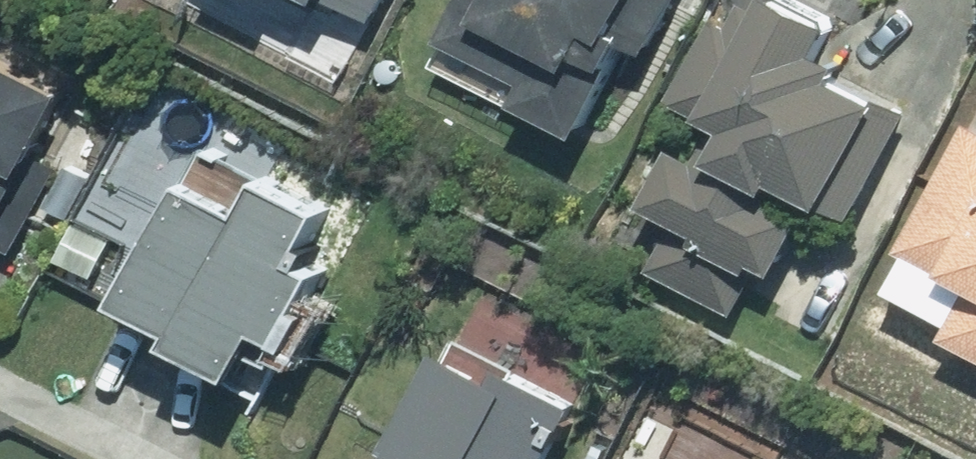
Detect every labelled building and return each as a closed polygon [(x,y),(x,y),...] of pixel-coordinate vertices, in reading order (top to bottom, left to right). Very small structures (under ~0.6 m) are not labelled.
[(379,17),(388,0),(345,0),(379,17)] [(415,47),(561,124),(626,0),(439,0),(415,47)] [(840,74),(847,59),(825,49),(839,21),(797,0),(765,0),(760,11),(744,1),(732,26),(713,17),(673,98),(713,118),(716,112),(724,116),(703,158),(677,144),(649,199),(678,213),(651,269),(738,312),(764,261),(783,270),(812,211),(780,196),(788,178),(857,214),(909,109),(840,74)] [(0,54),(0,244),(15,252),(57,165),(36,154),(69,88),(0,54)] [(967,122),(903,248),(975,285),(951,334),(975,346),(975,127),(967,122)] [(130,306),(250,367),(271,324),(301,340),(318,307),(310,303),(328,268),(313,260),(321,244),(314,239),(330,209),(212,147),(196,179),(192,176),(131,294),(135,295),(130,306)] [(70,219),(90,178),(65,165),(46,206),(70,219)] [(115,240),(79,222),(59,258),(96,277),(115,240)] [(583,401),(510,364),(502,376),(442,345),(393,442),(399,445),(392,458),(554,458),(583,401)] [(610,458),(793,458),(648,385),(610,458)]
